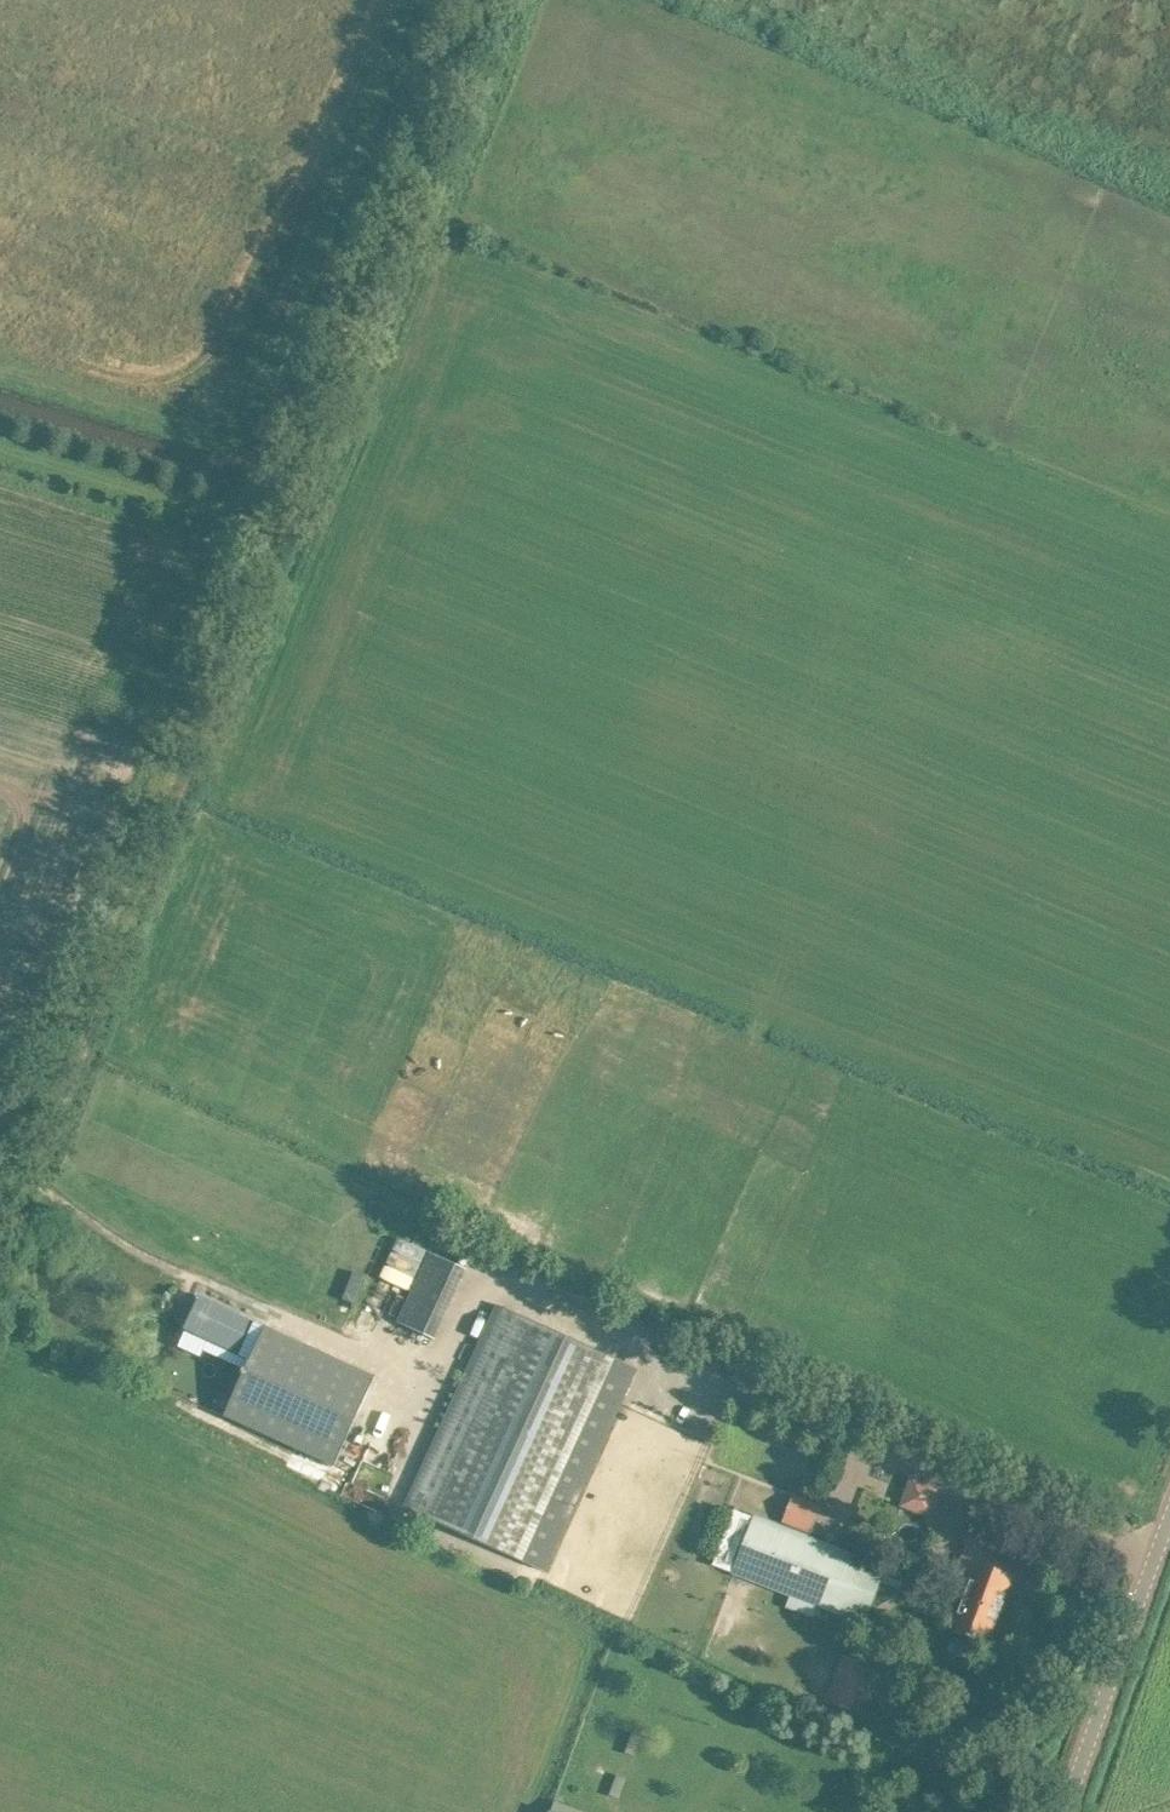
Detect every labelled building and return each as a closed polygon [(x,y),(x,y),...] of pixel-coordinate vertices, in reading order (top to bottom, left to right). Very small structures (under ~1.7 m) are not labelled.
[(420,1264),(426,1250),(404,1240),(397,1238),(392,1249),(398,1253),(420,1264)] [(397,1256),(390,1254),(385,1265),(391,1269),(413,1279),(419,1266),(397,1256)] [(390,1272),(383,1270),(378,1281),(384,1285),(406,1295),(412,1282),(390,1272)] [(185,1329),(239,1354),(254,1321),(254,1320),(198,1295),(183,1328),(185,1329)] [(406,1506),(543,1569),(626,1388),(604,1378),(614,1356),(499,1303),(406,1506)] [(335,1464),(375,1376),(264,1326),(224,1414),(335,1464)] [(183,1368),(175,1391),(209,1403),(217,1380),(183,1368)] [(902,1504),(930,1515),(941,1487),(912,1476),(902,1504)] [(820,1505),(794,1495),(784,1519),(810,1530),(820,1505)] [(786,1604),(813,1614),(817,1603),(862,1621),(877,1580),(900,1589),(907,1573),(828,1542),(828,1543),(755,1515),(733,1571),(791,1593),(786,1604)] [(1013,1574),(991,1566),(978,1561),(952,1631),(987,1644),(1013,1574)] [(848,1708),(866,1662),(844,1653),(826,1700),(848,1708)]
